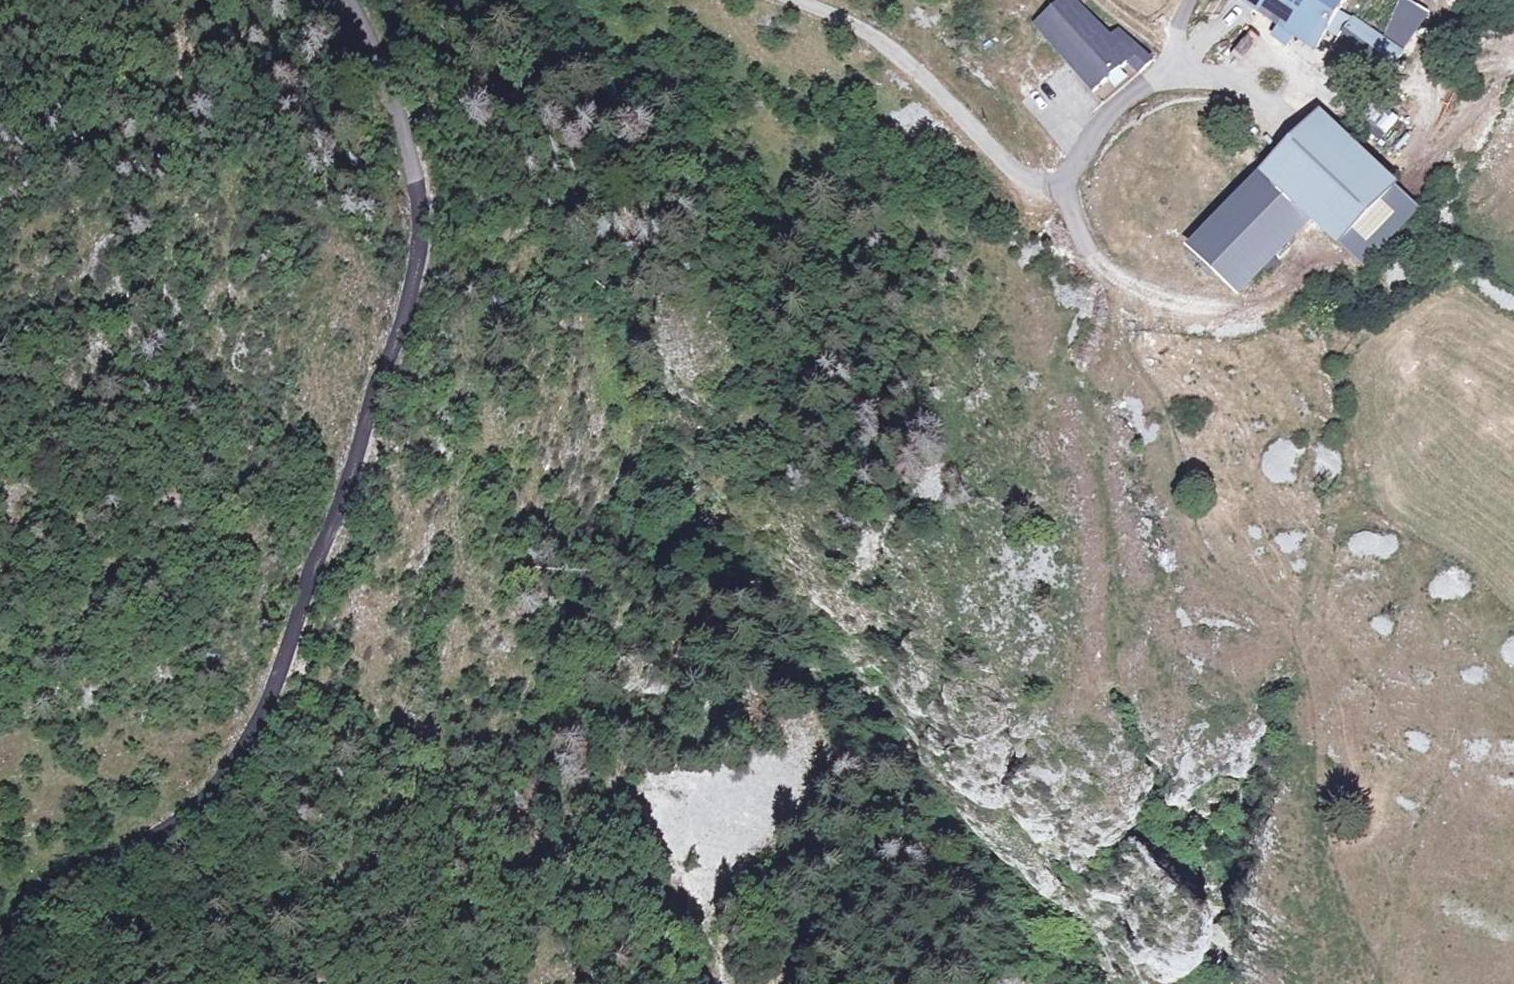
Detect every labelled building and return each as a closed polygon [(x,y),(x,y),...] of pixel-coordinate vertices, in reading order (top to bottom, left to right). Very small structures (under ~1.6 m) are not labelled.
[(1091,90),(1121,61),(1134,74),(1143,65),(1111,31),(1102,39),(1064,0),(1060,0),(1032,27),(1091,90)] [(1276,24),(1269,35),(1283,45),(1290,35),(1313,52),(1329,21),(1342,0),(1241,0),(1276,24)] [(1388,19),(1410,31),(1421,11),(1401,0),(1398,0),(1388,19)] [(1375,80),(1391,58),(1340,24),(1324,46),(1375,80)] [(1376,116),(1370,110),(1362,103),(1344,123),(1351,130),(1356,135),(1376,116)] [(1383,193),(1308,118),(1259,168),(1253,162),(1247,168),(1252,175),(1297,221),(1325,249),(1383,193)] [(1178,249),(1222,294),(1297,221),(1252,175),(1178,249)]
